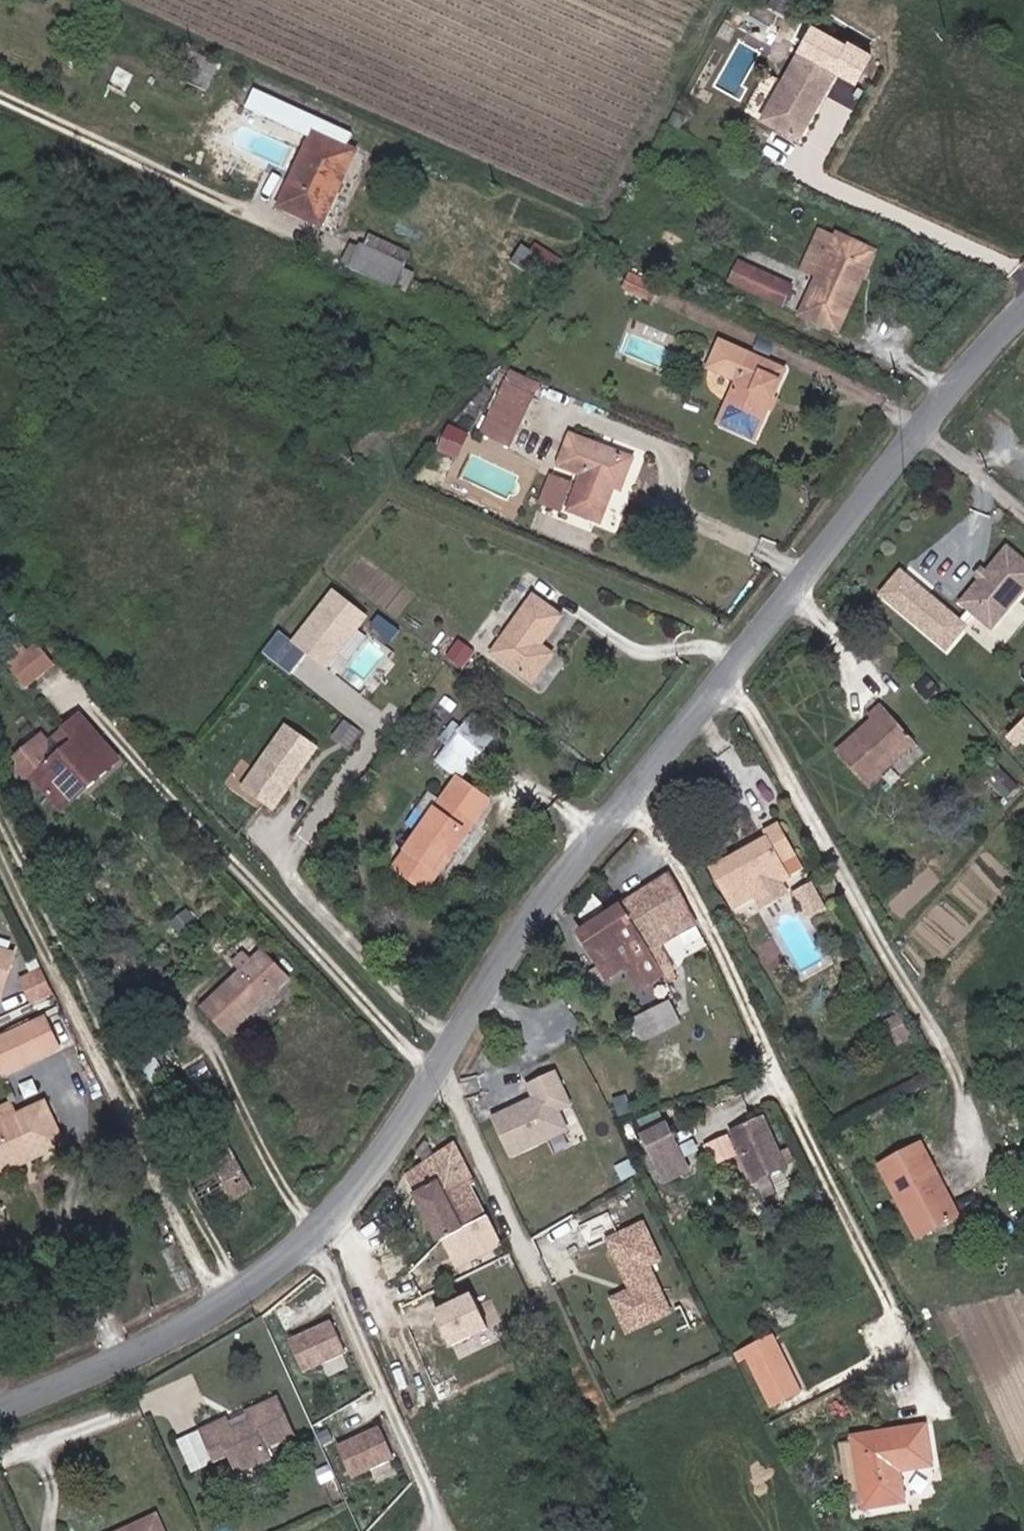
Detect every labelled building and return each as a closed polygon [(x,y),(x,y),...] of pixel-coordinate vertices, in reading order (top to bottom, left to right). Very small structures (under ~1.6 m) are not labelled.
[(798,138),(837,68),(802,49),(763,119),(798,138)] [(219,64),(191,52),(185,66),(212,78),(219,64)] [(207,91),(212,78),(185,66),(179,79),(207,91)] [(322,226),(356,152),(314,133),(280,207),(322,226)] [(838,332),(875,252),(838,236),(800,316),(838,332)] [(404,270),(407,264),(363,243),(351,269),(394,290),(404,270)] [(561,263),(538,249),(533,257),(555,271),(561,263)] [(756,271),(764,255),(752,249),(745,266),(756,271)] [(533,257),(524,251),(516,264),(551,287),(559,274),(533,257)] [(781,282),(789,266),(764,255),(756,271),(781,282)] [(791,287),(799,270),(789,266),(781,282),(791,287)] [(405,295),(414,276),(404,270),(394,290),(405,295)] [(652,303),(660,288),(630,273),(623,289),(652,303)] [(754,440),(781,382),(763,374),(768,363),(720,342),(709,368),(738,381),(719,424),(754,440)] [(781,382),(785,371),(768,363),(763,374),(781,382)] [(511,446),(535,394),(533,393),(539,382),(511,369),(481,432),(511,446)] [(459,457),(472,431),(452,422),(440,449),(459,457)] [(620,490),(632,459),(571,436),(559,466),(583,476),(569,511),(600,523),(614,487),(620,490)] [(562,510),(572,483),(552,475),(541,502),(562,510)] [(959,601),(991,629),(1023,590),(1023,558),(1008,544),(959,601)] [(968,625),(900,567),(876,595),(944,652),(968,625)] [(366,617),(335,592),(326,603),(358,628),(366,617)] [(541,645),(562,617),(534,596),(492,654),(533,684),(549,661),(543,656),(547,650),(541,645)] [(326,668),(358,628),(326,603),(294,644),(326,668)] [(464,671),(476,654),(457,640),(445,657),(464,671)] [(26,689),(55,666),(36,643),(8,667),(26,689)] [(549,661),(553,654),(547,650),(543,656),(549,661)] [(868,787),(916,743),(882,706),(869,718),(874,723),(839,755),(868,787)] [(89,788),(120,760),(80,716),(65,729),(77,742),(52,763),(49,760),(49,744),(41,736),(17,758),(20,762),(20,779),(35,779),(59,805),(84,783),(89,788)] [(472,765),(498,735),(475,717),(463,730),(450,746),(472,765)] [(1023,742),(1023,719),(1008,736),(1020,747),(1023,742)] [(318,748),(280,722),(238,782),(276,808),(318,748)] [(450,746),(463,730),(454,722),(440,738),(450,746)] [(52,763),(77,742),(65,729),(49,744),(49,760),(52,763)] [(472,765),(450,746),(438,759),(460,778),(472,765)] [(1019,774),(1001,755),(992,764),(1010,783),(1019,774)] [(1010,783),(992,764),(979,777),(1005,803),(1018,791),(1010,783)] [(427,892),(490,803),(458,780),(395,869),(427,892)] [(64,810),(89,788),(84,783),(59,805),(64,810)] [(753,900),(783,883),(791,879),(782,863),(796,855),(779,825),(764,833),(767,839),(710,870),(732,911),(753,900)] [(695,926),(668,876),(622,905),(622,906),(665,975),(675,970),(660,946),(675,936),(695,926)] [(759,910),(789,894),(783,883),(753,900),(759,910)] [(826,910),(812,883),(800,890),(815,916),(826,910)] [(815,916),(800,890),(794,893),(808,920),(815,916)] [(665,975),(622,906),(579,934),(607,980),(626,969),(639,991),(665,975)] [(9,943),(0,940),(0,950),(6,952),(9,943)] [(14,955),(6,952),(0,950),(0,970),(8,973),(14,955)] [(249,1018),(290,979),(263,950),(239,972),(200,1009),(219,1029),(233,1029),(247,1016),(249,1018)] [(239,972),(251,960),(245,953),(233,965),(239,972)] [(8,973),(0,970),(0,997),(8,973)] [(54,994),(42,970),(22,980),(34,1004),(54,994)] [(643,1045),(682,1025),(672,1004),(632,1024),(643,1045)] [(58,1046),(44,1019),(0,1040),(0,1066),(3,1072),(58,1046)] [(488,1110),(509,1158),(570,1131),(561,1111),(571,1107),(554,1068),(525,1081),(529,1092),(488,1110)] [(64,1145),(46,1105),(16,1119),(0,1126),(0,1166),(25,1155),(28,1161),(64,1145)] [(16,1119),(11,1107),(0,1112),(0,1126),(16,1119)] [(783,1168),(762,1120),(733,1133),(754,1181),(783,1168)] [(677,1148),(665,1126),(643,1137),(654,1160),(677,1148)] [(253,1190),(225,1140),(189,1159),(180,1164),(178,1165),(189,1184),(208,1216),(209,1215),(253,1190)] [(502,1244),(489,1216),(485,1218),(469,1187),(475,1184),(454,1144),(407,1176),(439,1244),(442,1242),(454,1267),(502,1244)] [(958,1217),(921,1145),(880,1167),(918,1239),(958,1217)] [(688,1171),(677,1148),(654,1160),(666,1182),(688,1171)] [(28,1161),(25,1155),(0,1166),(0,1174),(28,1161)] [(662,1262),(643,1220),(601,1239),(624,1289),(608,1296),(625,1334),(674,1311),(653,1266),(662,1262)] [(461,1278),(507,1256),(502,1244),(454,1267),(461,1278)] [(470,1293),(431,1309),(448,1349),(486,1333),(470,1293)] [(328,1319),(286,1339),(303,1373),(345,1353),(328,1319)] [(799,1392),(772,1338),(745,1352),(748,1358),(772,1406),(799,1392)] [(739,1363),(748,1358),(745,1352),(736,1356),(739,1363)] [(265,1449),(294,1435),(277,1400),(247,1414),(252,1423),(232,1433),(227,1421),(202,1433),(216,1462),(230,1456),(239,1474),(270,1459),(265,1449)] [(376,1428),(338,1445),(354,1479),(392,1461),(376,1428)] [(899,1471),(932,1466),(926,1428),(854,1438),(855,1442),(865,1508),(904,1502),(899,1471)] [(864,1504),(855,1442),(840,1444),(849,1506),(864,1504)] [(156,1515),(123,1530),(163,1530),(156,1515)]
